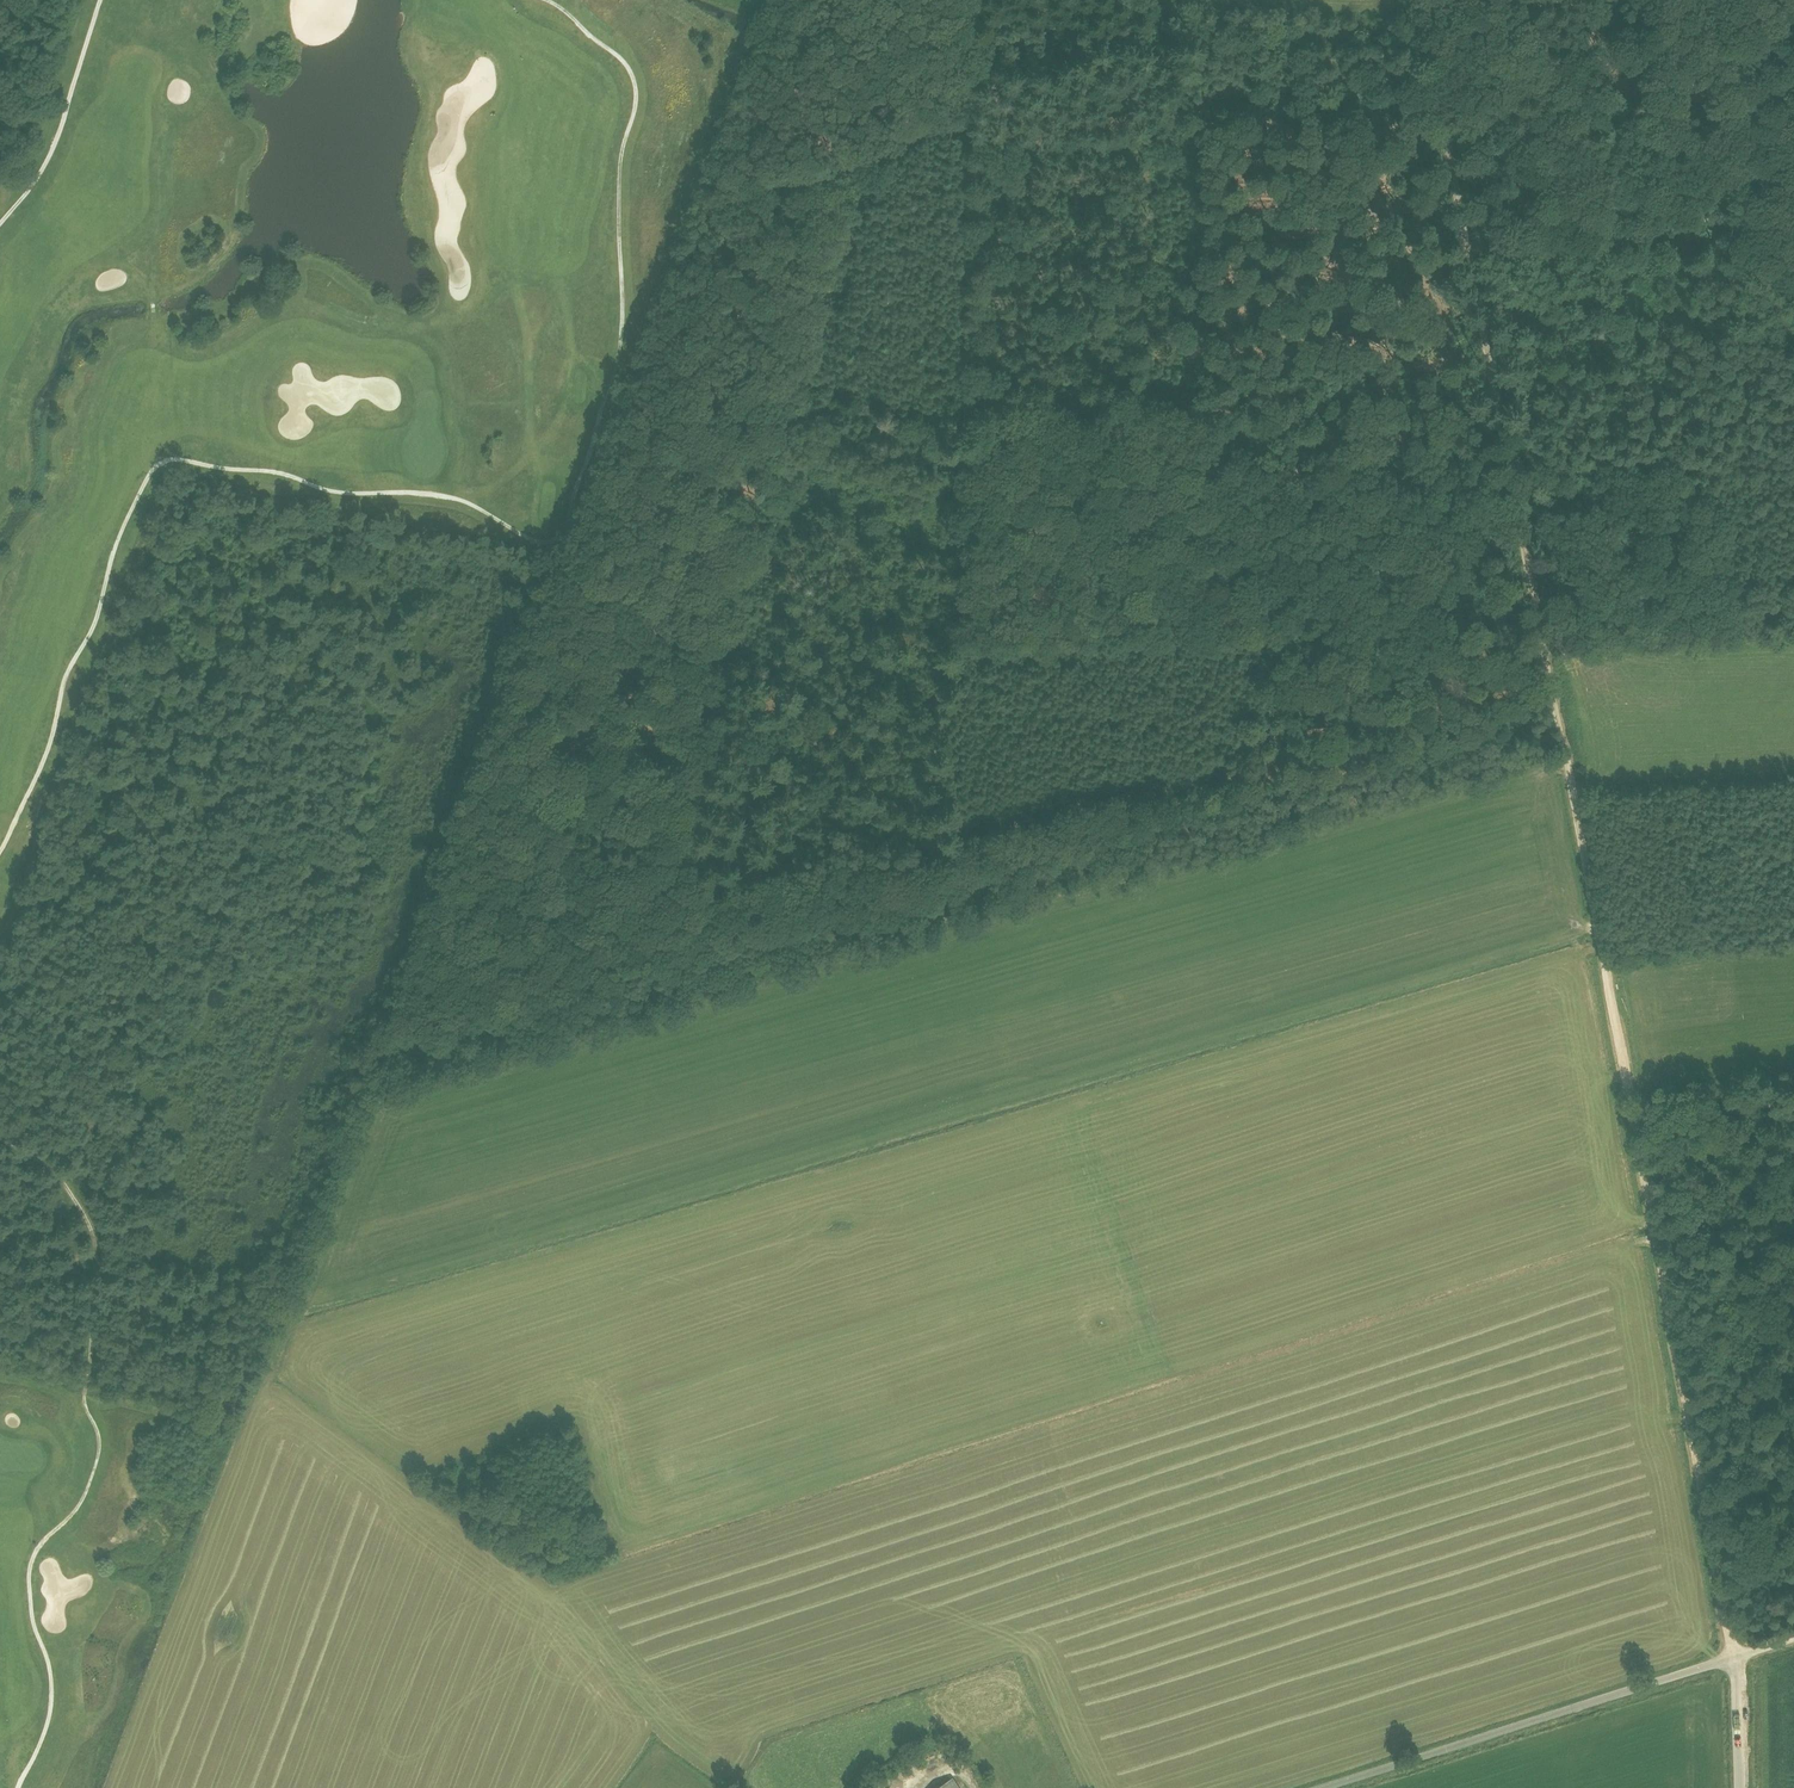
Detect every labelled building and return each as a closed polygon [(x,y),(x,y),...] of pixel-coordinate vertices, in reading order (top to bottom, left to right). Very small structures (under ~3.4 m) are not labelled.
[(953,1777),(937,1787),(960,1787),(953,1777)]
